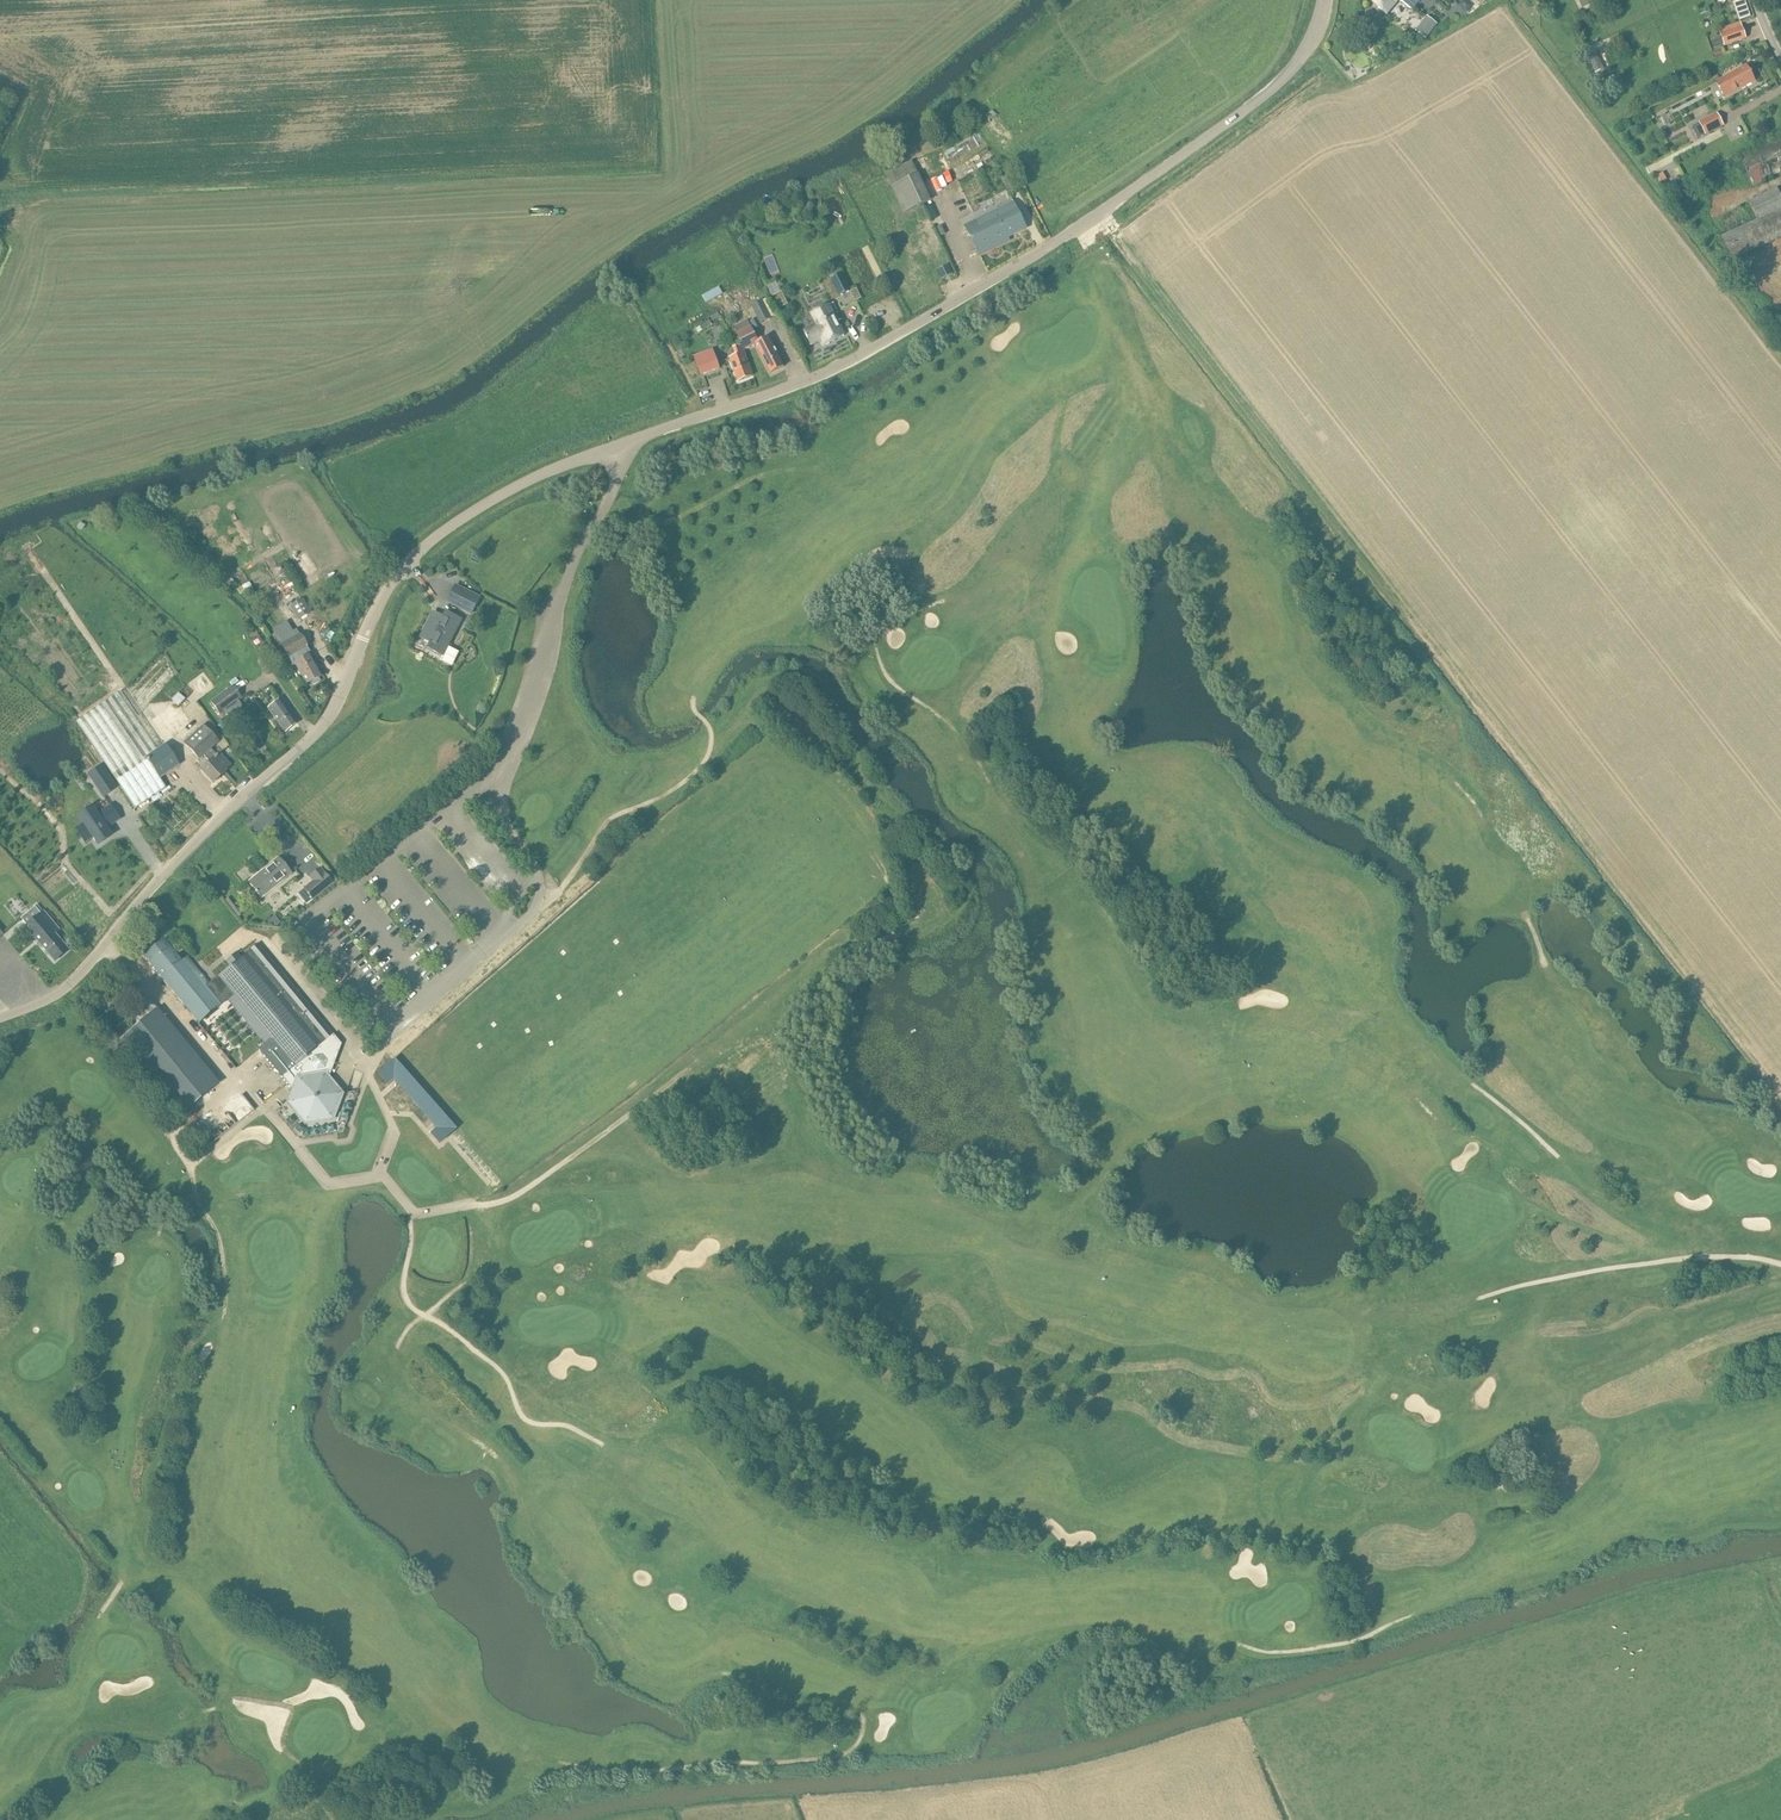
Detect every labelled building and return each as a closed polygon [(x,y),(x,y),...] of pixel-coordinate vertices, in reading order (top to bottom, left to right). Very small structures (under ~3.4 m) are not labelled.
[(1370,0),(1387,14),(1398,0),(1371,0),(1370,0)] [(1411,10),(1419,0),(1399,0),(1411,10)] [(1418,9),(1443,24),(1457,1),(1455,0),(1423,0),(1418,9)] [(1458,5),(1466,13),(1472,7),(1464,0),(1463,0),(1458,5)] [(1738,21),(1750,16),(1745,0),(1731,0),(1738,21)] [(1415,30),(1426,39),(1437,24),(1426,15),(1415,30)] [(1741,26),(1720,34),(1724,45),(1746,38),(1741,26)] [(1596,51),(1587,55),(1595,73),(1604,69),(1596,51)] [(1746,67),(1716,84),(1722,95),(1726,93),(1727,95),(1754,80),(1746,67)] [(1705,136),(1724,126),(1717,113),(1699,122),(1705,136)] [(1770,143),(1739,158),(1752,183),(1770,174),(1771,177),(1780,172),(1779,170),(1780,169),(1780,138),(1780,137),(1770,143)] [(892,187),(904,213),(927,203),(910,162),(886,173),(892,187)] [(1663,172),(1657,175),(1661,183),(1667,180),(1663,172)] [(1011,174),(1002,179),(1010,195),(1019,190),(1011,174)] [(1777,189),(1749,202),(1757,220),(1722,237),(1732,259),(1780,236),(1780,187),(1777,189)] [(965,227),(973,244),(979,254),(1009,239),(1008,237),(1026,227),(1013,202),(976,221),(965,227)] [(948,265),(937,270),(942,279),(953,274),(948,265)] [(841,274),(831,279),(840,296),(845,293),(850,291),(841,274)] [(706,302),(721,294),(717,287),(702,296),(706,302)] [(856,288),(850,292),(855,301),(861,298),(856,288)] [(762,300),(752,305),(761,324),(772,318),(762,300)] [(804,330),(811,345),(812,345),(812,344),(820,340),(823,346),(844,336),(844,335),(843,336),(836,322),(842,319),(834,303),(829,305),(812,314),(813,314),(816,319),(818,324),(805,331),(804,330)] [(718,312),(710,316),(712,321),(721,317),(718,312)] [(759,343),(751,326),(748,320),(734,327),(746,349),(756,344),(770,373),(784,366),(769,338),(759,343)] [(741,344),(735,346),(732,348),(735,355),(730,357),(739,381),(752,376),(744,354),(745,354),(741,344)] [(719,370),(712,350),(693,357),(701,377),(719,370)] [(249,582),(242,586),(245,592),(253,588),(249,582)] [(456,585),(448,601),(472,614),(480,598),(456,585)] [(290,607),(296,617),(297,620),(310,613),(303,600),(290,607)] [(428,648),(443,656),(462,619),(446,611),(444,617),(434,612),(421,638),(431,643),(428,648)] [(281,644),(280,645),(288,658),(292,664),(294,663),(306,684),(308,684),(310,687),(321,681),(319,678),(320,677),(308,656),(311,654),(300,634),(299,634),(281,644)] [(206,669),(200,673),(204,678),(209,674),(206,669)] [(242,700),(232,685),(210,701),(220,714),(242,700)] [(122,693),(80,721),(77,723),(135,808),(166,788),(160,779),(179,765),(165,745),(159,749),(122,693)] [(297,723),(289,714),(279,700),(268,708),(285,732),(297,723)] [(201,770),(205,775),(213,783),(225,772),(224,771),(230,766),(219,754),(217,756),(211,750),(219,742),(204,724),(183,743),(199,761),(203,757),(209,763),(201,770)] [(102,764),(87,774),(103,798),(118,788),(102,764)] [(82,823),(74,828),(85,843),(92,838),(97,847),(113,836),(107,828),(121,819),(110,803),(97,813),(92,805),(77,815),(82,823)] [(344,851),(335,859),(338,863),(348,855),(344,851)] [(248,882),(256,891),(261,898),(291,874),(278,857),(248,882)] [(312,881),(302,889),(303,889),(312,900),(333,883),(320,868),(308,877),(312,881)] [(58,929),(50,920),(45,913),(27,929),(54,961),(68,950),(54,933),(58,929)] [(274,915),(267,921),(271,925),(277,925),(280,923),(274,915)] [(224,1002),(209,984),(187,957),(181,961),(164,940),(144,956),(199,1023),(224,1002)] [(329,1076),(341,1045),(341,1044),(333,1035),(258,944),(241,958),(237,952),(224,962),(229,968),(209,984),(224,1002),(228,999),(264,1044),(258,1049),(291,1089),(285,1104),(304,1127),(334,1122),(344,1094),(329,1076)] [(181,1115),(185,1110),(219,1083),(158,1009),(120,1040),(181,1115)] [(440,1144),(458,1128),(436,1103),(433,1100),(395,1057),(378,1072),(387,1083),(393,1078),(435,1127),(430,1132),(440,1144)]
